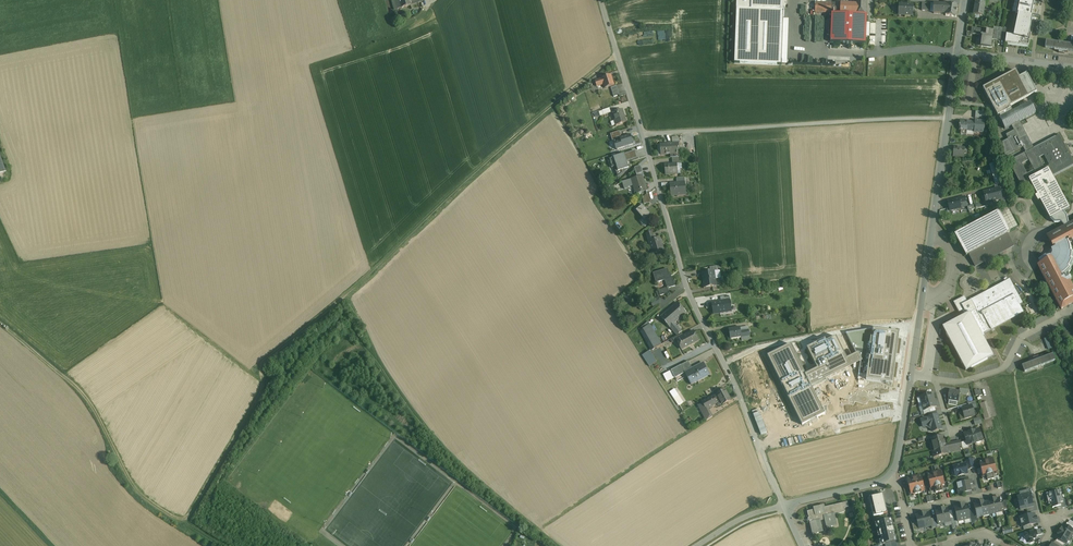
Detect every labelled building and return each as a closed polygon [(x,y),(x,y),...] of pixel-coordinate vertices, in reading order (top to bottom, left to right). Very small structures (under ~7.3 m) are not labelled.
[(401,8),(411,5),(411,4),(410,0),(398,0),(401,8)] [(735,63),(787,65),(789,19),(785,19),(785,0),(738,0),(735,63)] [(856,3),(856,15),(866,15),(867,0),(856,0),(856,3)] [(1016,13),(1020,14),(1031,16),(1035,0),(1019,0),(1016,13)] [(827,2),(816,2),(815,13),(826,13),(827,2)] [(841,3),(827,2),(826,13),(832,13),(833,14),(833,13),(832,13),(832,12),(833,12),(833,11),(834,11),(835,11),(835,12),(835,13),(835,14),(840,14),(841,3)] [(985,3),(976,2),(973,15),(983,16),(985,3)] [(856,3),(841,3),(840,14),(856,15),(856,3)] [(931,3),(922,3),(922,11),(931,11),(931,3)] [(947,4),(934,4),(934,14),(946,14),(947,4)] [(957,6),(948,4),(947,4),(946,14),(946,16),(955,17),(956,17),(956,16),(956,12),(957,12),(957,10),(957,6),(958,6),(957,5),(957,6)] [(913,5),(899,5),(899,15),(913,16),(913,5)] [(866,15),(835,14),(834,14),(833,14),(832,13),(831,43),(866,44),(867,15),(866,15)] [(1031,16),(1020,14),(1015,36),(1028,39),(1032,21),(1033,18),(1033,17),(1031,16)] [(804,15),(804,27),(813,28),(813,16),(804,15)] [(1007,29),(994,27),(993,31),(998,31),(997,37),(992,37),(992,39),(1006,41),(1007,29)] [(993,31),(973,28),(973,34),(981,35),(981,36),(983,36),(981,46),(991,48),(992,39),(992,37),(997,37),(998,31),(993,31)] [(1015,36),(1007,35),(1005,43),(1029,46),(1030,39),(1028,39),(1015,36)] [(1046,41),(1045,48),(1072,51),(1072,44),(1046,41)] [(810,57),(804,56),(798,56),(797,63),(809,65),(810,57)] [(1001,118),(1012,112),(1009,107),(1036,93),(1026,74),(1019,78),(1016,71),(983,88),(998,116),(999,115),(1001,118)] [(611,75),(602,78),(602,79),(595,81),(597,86),(604,84),(605,88),(614,85),(611,75)] [(611,87),(614,96),(620,94),(617,85),(611,87)] [(1035,113),(1030,103),(1012,112),(1001,118),(1000,119),(1005,129),(1012,125),(1014,131),(1006,135),(1008,139),(1003,143),(1005,156),(1023,147),(1026,153),(1009,162),(1021,186),(1030,181),(1038,195),(1035,197),(1037,199),(1038,202),(1040,200),(1050,219),(1069,209),(1052,176),(1072,165),(1072,160),(1059,135),(1034,148),(1019,121),(1035,113)] [(622,109),(613,112),(616,120),(614,121),(616,125),(626,122),(622,109)] [(975,121),(975,122),(960,121),(960,130),(975,131),(974,132),(983,133),(983,129),(984,129),(984,125),(984,121),(975,121)] [(630,135),(620,138),(620,137),(613,139),(614,143),(621,141),(623,148),(633,144),(630,135)] [(673,144),(669,144),(669,145),(666,145),(666,144),(660,145),(661,151),(662,155),(661,155),(672,154),(675,154),(674,144),(673,144)] [(965,149),(954,147),(953,157),(964,158),(965,149)] [(625,154),(627,161),(636,158),(634,151),(625,154)] [(618,178),(629,168),(627,161),(625,154),(614,157),(609,159),(612,168),(614,167),(618,178)] [(996,163),(995,158),(991,158),(992,163),(990,164),(992,171),(994,170),(996,185),(994,185),(1002,184),(996,163)] [(677,164),(665,165),(666,175),(678,174),(677,164)] [(641,165),(636,167),(635,168),(637,178),(642,176),(642,177),(644,177),(641,165)] [(637,178),(622,182),(625,189),(628,188),(628,187),(634,186),(636,194),(646,191),(642,177),(642,176),(637,178)] [(681,183),(677,183),(677,184),(674,184),(670,184),(671,196),(678,195),(678,194),(686,193),(686,195),(685,183),(681,183)] [(995,189),(985,192),(987,202),(1002,199),(1000,190),(999,188),(995,189)] [(958,199),(948,202),(950,211),(961,208),(960,203),(959,199),(958,199)] [(653,218),(641,204),(635,209),(647,223),(653,218)] [(999,211),(955,235),(966,256),(969,255),(976,267),(1013,246),(1007,234),(1010,233),(999,211)] [(1047,237),(1052,247),(1055,246),(1056,247),(1052,250),(1050,251),(1050,252),(1050,253),(1050,255),(1049,256),(1047,256),(1046,256),(1045,258),(1039,261),(1040,264),(1038,266),(1061,309),(1072,303),(1072,288),(1069,281),(1070,281),(1071,280),(1069,276),(1068,277),(1066,277),(1065,276),(1067,274),(1069,272),(1071,269),(1070,268),(1072,265),(1072,262),(1072,260),(1072,258),(1072,252),(1072,249),(1072,247),(1071,245),(1072,244),(1072,223),(1047,237)] [(660,238),(651,241),(653,246),(650,246),(650,247),(651,247),(653,254),(664,251),(664,250),(663,251),(661,244),(662,243),(660,238)] [(668,269),(653,274),(656,283),(665,280),(668,288),(667,288),(668,289),(669,288),(675,286),(672,277),(670,278),(668,269)] [(711,272),(702,273),(703,281),(716,279),(715,271),(711,272)] [(1005,282),(971,300),(984,324),(987,322),(991,330),(992,330),(991,329),(1023,312),(1023,313),(1024,313),(1019,305),(1023,303),(1010,279),(1008,280),(1006,278),(1004,279),(1005,282)] [(716,279),(703,281),(704,289),(713,287),(717,287),(717,286),(716,279)] [(721,302),(713,304),(713,303),(712,303),(714,314),(723,312),(723,313),(731,312),(729,296),(721,297),(721,302)] [(984,324),(971,300),(971,299),(970,300),(971,300),(968,302),(965,296),(954,302),(960,314),(961,313),(962,317),(970,313),(983,337),(986,336),(984,334),(991,330),(987,322),(984,324)] [(677,303),(661,317),(670,327),(675,323),(686,313),(677,303)] [(983,337),(970,313),(962,317),(943,327),(966,371),(993,356),(983,337)] [(682,332),(675,323),(670,327),(677,336),(682,332)] [(661,345),(650,324),(645,329),(643,326),(639,329),(652,350),(661,345)] [(749,330),(741,331),(740,327),(740,328),(741,337),(741,338),(750,337),(749,330)] [(740,328),(729,329),(731,339),(741,337),(740,328)] [(818,370),(806,376),(791,345),(768,356),(802,426),(825,414),(812,387),(859,363),(857,377),(859,377),(858,384),(866,385),(867,380),(892,383),(899,333),(872,330),(846,334),(857,355),(847,360),(836,338),(826,343),(825,340),(808,349),(818,370)] [(684,336),(677,340),(682,350),(699,341),(694,331),(684,336)] [(682,333),(670,340),(672,343),(677,340),(684,336),(682,333)] [(654,364),(647,352),(642,355),(650,366),(654,364)] [(1053,354),(1022,366),(1024,372),(1025,372),(1055,360),(1053,354)] [(688,361),(681,365),(685,372),(692,369),(692,368),(688,361)] [(692,368),(692,369),(685,372),(685,373),(692,384),(691,384),(691,385),(709,376),(710,376),(704,365),(704,364),(695,368),(695,367),(692,368)] [(681,365),(671,370),(675,378),(685,373),(685,372),(681,365)] [(671,371),(663,375),(667,382),(675,378),(671,371)] [(683,403),(674,389),(670,392),(679,405),(683,403)] [(731,400),(725,390),(717,394),(721,401),(722,405),(731,400)] [(959,392),(950,390),(948,400),(958,401),(959,394),(960,392),(959,392)] [(932,393),(920,397),(922,404),(935,400),(934,397),(934,396),(933,394),(932,393)] [(717,394),(703,402),(703,403),(707,409),(708,408),(717,404),(717,403),(721,401),(717,394)] [(935,400),(922,404),(924,410),(929,409),(937,407),(935,400)] [(987,402),(980,404),(985,420),(991,418),(987,402)] [(970,407),(962,409),(965,418),(975,415),(972,406),(970,407)] [(707,409),(702,412),(707,421),(713,417),(708,408),(707,409)] [(977,418),(974,419),(975,425),(982,424),(980,414),(977,415),(977,418)] [(937,415),(921,420),(923,427),(928,426),(931,427),(932,431),(942,429),(937,415)] [(979,429),(975,430),(971,431),(975,443),(982,440),(979,431),(979,429)] [(967,445),(975,443),(971,431),(964,433),(967,445)] [(944,436),(931,439),(934,450),(933,451),(934,457),(948,454),(947,450),(946,444),(944,436)] [(961,441),(946,444),(947,450),(960,447),(962,447),(961,441)] [(993,458),(979,461),(983,478),(987,477),(994,476),(997,475),(993,458)] [(972,459),(966,461),(968,469),(974,468),(972,459)] [(965,464),(953,467),(954,469),(955,474),(956,476),(958,475),(959,476),(965,474),(964,474),(967,473),(965,464)] [(941,470),(927,474),(931,491),(935,490),(936,493),(942,491),(942,488),(945,487),(941,470)] [(921,475),(907,478),(911,495),(925,492),(921,475)] [(969,480),(962,482),(963,488),(957,490),(959,494),(972,491),(970,484),(973,484),(972,480),(969,480)] [(1060,491),(1046,494),(1048,499),(1050,499),(1052,508),(1061,506),(1060,503),(1063,502),(1062,499),(1060,491)] [(883,494),(869,497),(874,517),(887,513),(883,494)] [(1020,496),(1019,497),(1018,498),(1020,509),(1022,509),(1033,507),(1032,502),(1031,501),(1031,500),(1031,498),(1030,494),(1020,496)] [(993,498),(989,499),(989,501),(987,501),(990,514),(996,513),(993,498)] [(996,499),(996,498),(993,498),(996,513),(1002,511),(1002,509),(1000,503),(999,498),(996,499)] [(980,501),(976,502),(977,504),(974,504),(977,517),(983,516),(980,501)] [(984,502),(983,501),(980,501),(983,516),(990,514),(987,501),(984,502)] [(847,502),(841,504),(824,507),(824,506),(822,506),(820,507),(817,508),(814,508),(814,510),(807,511),(808,517),(810,516),(810,517),(809,518),(808,518),(808,519),(808,520),(809,521),(810,521),(811,521),(811,522),(810,523),(812,532),(813,534),(823,532),(820,521),(825,520),(827,528),(837,525),(835,515),(845,512),(844,508),(848,507),(847,502)] [(960,504),(957,505),(957,507),(954,507),(958,521),(964,520),(960,504)] [(967,504),(964,505),(964,504),(960,504),(964,520),(970,518),(967,504)] [(941,508),(938,509),(938,511),(935,511),(938,524),(944,523),(941,508)] [(948,508),(945,509),(945,508),(941,508),(944,523),(951,521),(950,519),(949,511),(948,508)] [(929,513),(926,514),(925,512),(922,513),(925,527),(932,526),(930,519),(929,513)] [(922,513),(919,514),(919,515),(916,516),(918,523),(919,529),(925,527),(922,513)] [(1020,518),(1022,527),(1023,527),(1031,525),(1037,524),(1034,514),(1029,515),(1021,517),(1020,518)] [(891,520),(877,523),(882,545),(885,544),(891,543),(896,542),(891,520)] [(1060,531),(1070,537),(1072,532),(1072,530),(1065,526),(1064,525),(1060,531)] [(1036,531),(1025,533),(1026,535),(1025,535),(1024,536),(1024,538),(1026,539),(1027,539),(1028,543),(1029,542),(1031,543),(1032,543),(1033,542),(1033,540),(1034,539),(1035,539),(1036,537),(1036,536),(1037,536),(1036,531)] [(1060,531),(1056,537),(1057,538),(1065,543),(1066,544),(1070,537),(1060,531)]
